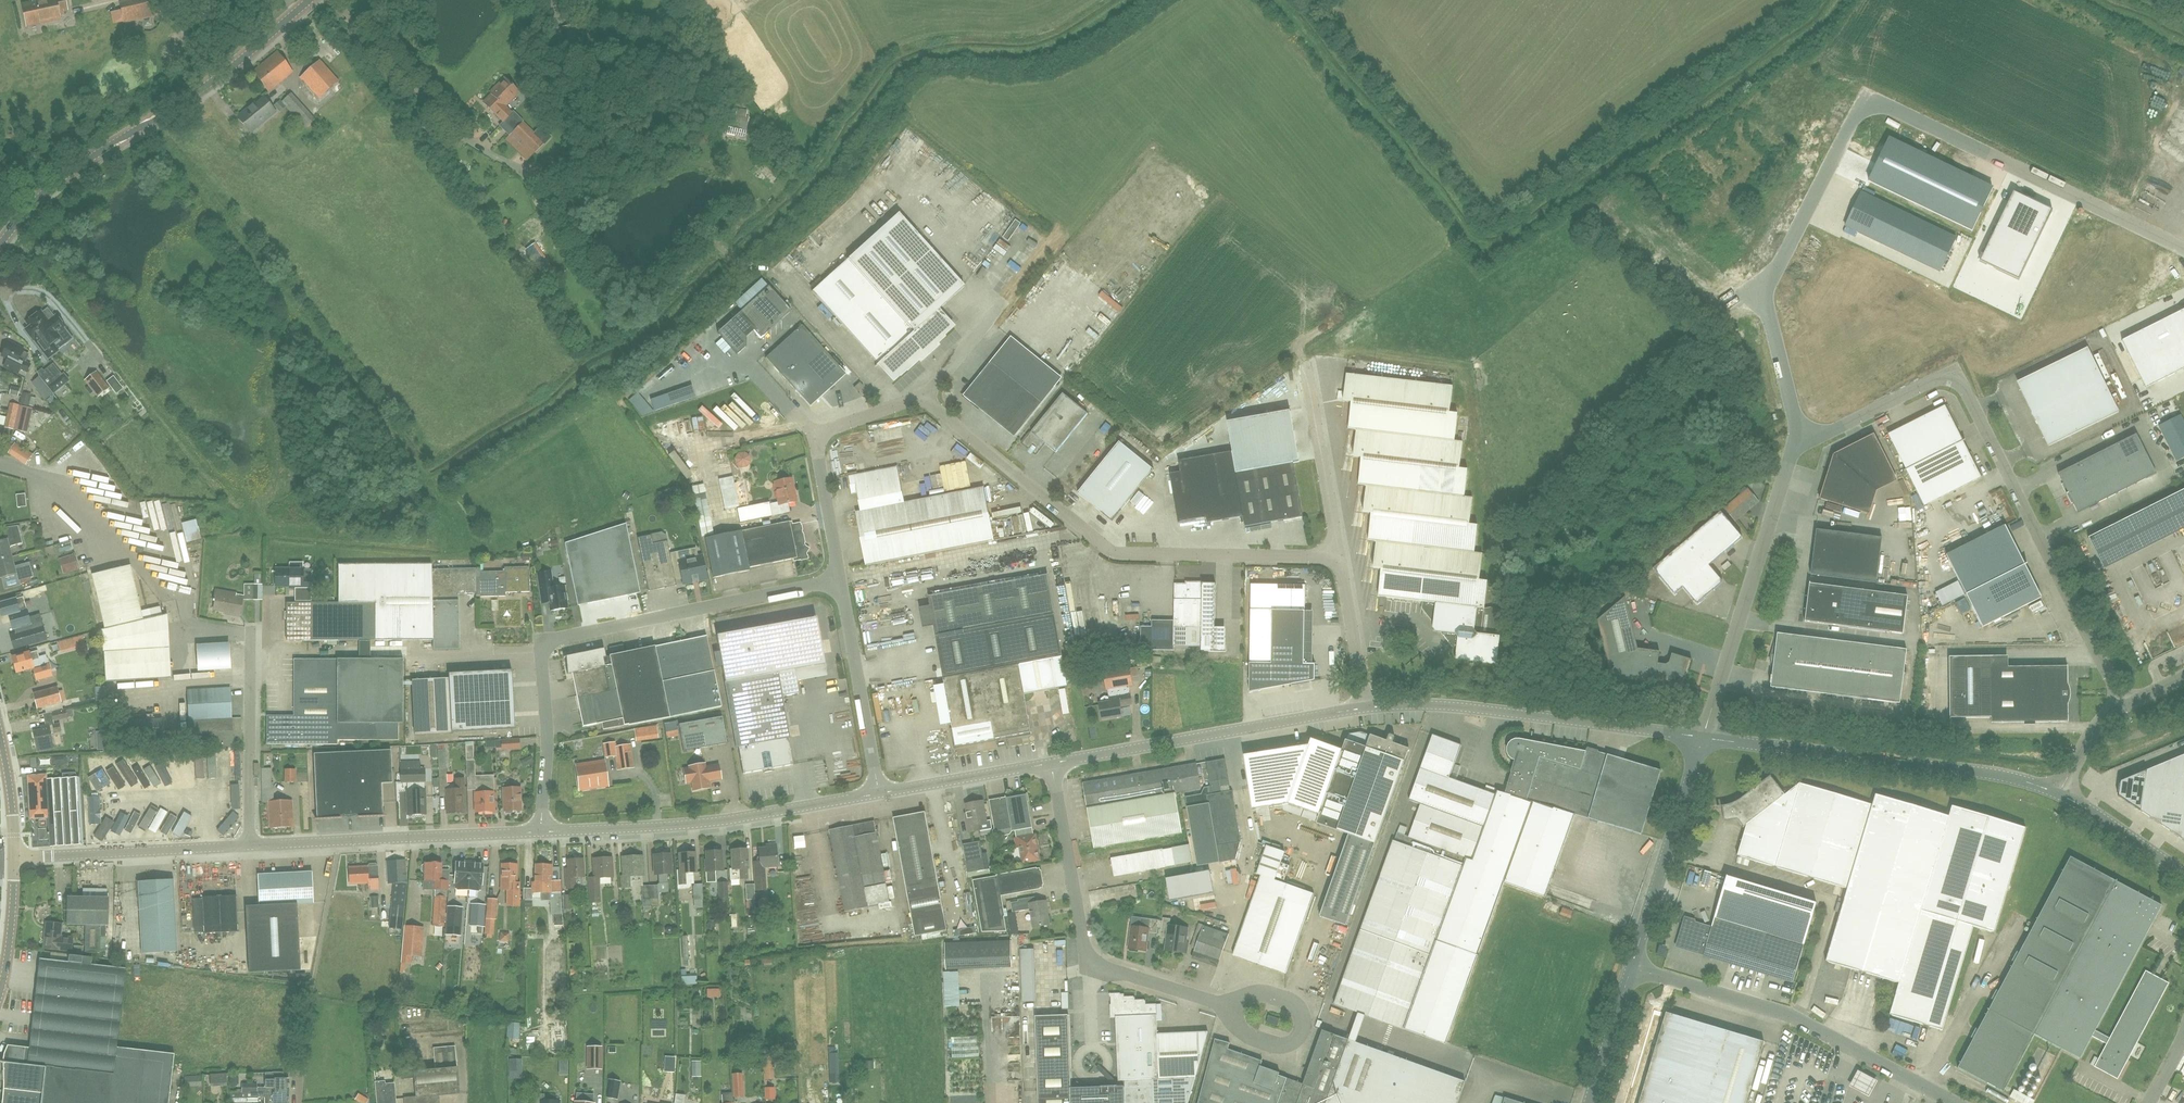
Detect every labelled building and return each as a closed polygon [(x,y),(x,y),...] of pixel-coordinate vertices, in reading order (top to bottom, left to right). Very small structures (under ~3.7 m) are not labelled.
[(22,5),(27,26),(60,19),(59,11),(67,9),(65,0),(43,0),(22,5)] [(160,14),(157,2),(150,4),(149,0),(136,0),(120,4),(124,22),(160,14)] [(731,1),(731,0),(702,0),(710,13),(731,1)] [(277,53),(253,72),(269,92),(293,72),(277,53)] [(301,77),(320,99),(339,82),(319,60),(301,77)] [(493,95),(484,103),(503,122),(502,124),(512,134),(513,132),(535,153),(544,143),(513,112),(512,112),(505,105),(519,91),(506,79),(491,93),(493,95)] [(301,122),(311,113),(289,89),(280,98),(301,122)] [(255,103),(238,117),(250,133),(276,112),(264,98),(256,105),(255,103)] [(729,113),(725,133),(744,137),(749,117),(746,117),(747,111),(737,108),(736,114),(729,113)] [(1889,138),(1868,181),(1972,231),(1993,188),(1889,138)] [(2013,192),(1979,262),(2018,280),(2052,211),(2013,192)] [(1861,193),(1845,227),(1940,272),(1956,238),(1861,193)] [(964,287),(898,214),(811,292),(877,365),(880,363),(893,378),(899,372),(900,372),(906,367),(907,367),(918,357),(920,358),(934,346),(932,344),(940,338),(938,336),(949,327),(936,312),(964,287)] [(1003,225),(980,256),(988,262),(1012,229),(1022,236),(1026,229),(1008,216),(1002,224),(1003,225)] [(523,245),(520,248),(516,250),(522,260),(529,255),(543,275),(551,269),(533,244),(527,248),(525,246),(543,234),(537,224),(518,237),(520,240),(523,245)] [(741,311),(730,321),(746,338),(753,331),(760,339),(763,336),(788,314),(791,312),(769,287),(762,280),(735,304),(741,311)] [(1101,307),(1112,294),(1106,289),(1095,303),(1101,307)] [(2122,341),(2146,388),(2183,369),(2183,310),(2122,341)] [(27,322),(30,327),(26,330),(33,340),(34,339),(48,358),(58,350),(57,350),(73,338),(64,327),(56,316),(48,322),(40,311),(27,322)] [(846,374),(806,331),(801,325),(765,358),(810,407),(846,374)] [(27,359),(21,356),(24,350),(11,343),(9,345),(7,344),(2,356),(8,359),(3,368),(18,375),(21,369),(27,372),(31,365),(25,362),(27,359)] [(2049,446),(2051,445),(2118,412),(2087,349),(2087,348),(2018,382),(2049,446)] [(991,363),(984,371),(965,396),(1014,436),(1041,403),(991,363)] [(64,374),(62,376),(60,377),(51,367),(53,365),(43,373),(41,370),(38,373),(39,377),(53,394),(69,381),(64,374)] [(96,372),(86,380),(85,380),(98,396),(108,388),(96,372)] [(110,373),(103,378),(112,392),(119,388),(110,373)] [(1462,442),(1454,442),(1458,414),(1449,413),(1453,386),(1346,374),(1344,401),(1351,402),(1349,429),(1356,430),(1353,458),(1361,458),(1358,485),(1366,486),(1363,513),(1371,514),(1368,541),(1376,542),(1373,569),(1381,570),(1378,597),(1422,602),(1422,609),(1452,648),(1457,648),(1455,661),(1456,661),(1496,666),(1497,665),(1500,638),(1500,637),(1495,637),(1496,633),(1499,632),(1494,607),(1484,609),(1488,582),(1479,581),(1482,554),(1474,553),(1477,526),(1469,525),(1472,498),(1464,497),(1467,470),(1459,469),(1462,442)] [(758,378),(747,385),(753,394),(764,387),(758,378)] [(863,387),(859,383),(854,388),(857,392),(863,387)] [(21,389),(20,388),(11,386),(9,394),(18,396),(21,389)] [(763,394),(770,402),(775,397),(768,389),(763,394)] [(1063,394),(1023,443),(1036,454),(1044,443),(1056,453),(1088,414),(1063,394)] [(18,413),(19,405),(10,403),(8,411),(18,413)] [(750,403),(747,408),(758,413),(761,407),(750,403)] [(28,407),(19,405),(18,413),(14,430),(27,433),(32,408),(28,407)] [(1906,470),(1962,442),(1944,406),(1888,435),(1906,470)] [(703,412),(705,423),(717,420),(715,409),(703,412)] [(736,410),(731,421),(744,428),(749,417),(736,410)] [(14,430),(18,413),(8,411),(4,428),(14,430)] [(689,414),(690,425),(695,425),(701,425),(701,413),(689,414)] [(2158,426),(2176,461),(2183,457),(2183,423),(2180,415),(2158,426)] [(1101,431),(1108,421),(1102,417),(1095,427),(1101,431)] [(2156,474),(2136,434),(2058,474),(2063,484),(2061,485),(2071,504),(2073,503),(2078,513),(2156,474)] [(1833,455),(1869,485),(1893,473),(1874,435),(1833,455)] [(1077,493),(1112,521),(1153,470),(1119,442),(1077,493)] [(1962,442),(1906,470),(1924,506),(1980,477),(1962,442)] [(33,454),(15,443),(9,450),(10,451),(8,454),(23,463),(25,465),(26,465),(32,455),(33,454)] [(711,447),(714,471),(727,469),(724,445),(711,447)] [(668,451),(686,476),(691,472),(674,447),(668,451)] [(734,448),(734,463),(745,463),(745,448),(734,448)] [(1245,528),(1303,517),(1293,463),(1236,474),(1232,452),(1179,462),(1180,473),(1170,475),(1178,523),(1207,518),(1208,523),(1243,517),(1245,528)] [(1860,512),(1869,485),(1833,455),(1819,500),(1860,512)] [(904,504),(904,503),(897,467),(848,477),(850,489),(856,487),(860,512),(861,512),(887,507),(904,504)] [(722,509),(737,507),(732,476),(717,479),(722,509)] [(772,516),(782,514),(781,504),(795,501),(791,478),(774,481),(777,502),(769,504),(772,516)] [(689,482),(690,490),(703,488),(701,479),(689,482)] [(887,507),(898,560),(994,541),(984,488),(904,503),(904,504),(887,507)] [(1735,520),(1751,507),(1747,503),(1754,498),(1747,490),(1725,508),(1735,520)] [(748,505),(745,493),(736,495),(739,507),(748,505)] [(691,497),(699,531),(712,528),(704,494),(691,497)] [(1986,495),(1980,497),(1982,506),(1988,505),(1986,495)] [(1971,509),(1978,506),(1974,498),(1967,501),(1971,509)] [(1988,505),(1994,515),(2004,510),(1999,499),(1988,505)] [(772,516),(769,504),(769,502),(736,509),(739,523),(772,516)] [(1032,506),(1030,511),(1039,515),(1042,510),(1032,506)] [(865,566),(898,560),(887,507),(861,512),(860,512),(855,513),(865,566)] [(1720,512),(1653,569),(1675,595),(1683,588),(1697,604),(1723,583),(1709,566),(1742,538),(1720,512)] [(182,520),(184,538),(195,536),(193,518),(182,520)] [(748,571),(747,567),(792,559),(793,561),(807,559),(800,522),(789,524),(789,521),(740,531),(705,538),(713,578),(748,571)] [(567,555),(577,606),(640,593),(626,524),(565,543),(567,555)] [(11,557),(8,547),(22,543),(18,526),(3,528),(7,540),(6,540),(0,542),(0,560),(11,557)] [(1966,595),(2025,566),(2005,526),(1946,556),(1966,595)] [(2102,566),(2124,555),(2110,527),(2088,538),(2102,566)] [(1816,530),(1810,574),(1876,583),(1882,538),(1816,530)] [(675,562),(673,553),(669,553),(667,541),(666,537),(666,536),(661,532),(637,538),(648,591),(675,586),(674,579),(678,578),(675,562)] [(675,562),(678,578),(682,577),(683,584),(699,581),(706,579),(705,573),(701,556),(698,557),(697,548),(696,547),(688,549),(688,550),(690,558),(678,561),(675,562)] [(2106,571),(2144,554),(2141,548),(2104,565),(2106,571)] [(1076,551),(1060,554),(1074,636),(1109,641),(1130,637),(1119,575),(1098,579),(1095,567),(1087,568),(1085,559),(1077,560),(1076,551)] [(22,564),(13,567),(11,557),(0,560),(0,578),(12,575),(14,582),(33,577),(29,562),(22,564)] [(63,562),(66,569),(77,565),(74,558),(63,562)] [(311,570),(303,570),(303,562),(289,562),(289,570),(274,570),(274,586),(289,586),(289,588),(311,588),(311,570)] [(431,569),(431,564),(338,564),(338,603),(307,603),(307,630),(302,630),(302,640),(432,640),(431,601),(431,595),(431,569)] [(142,618),(143,620),(101,630),(103,651),(170,647),(168,614),(162,615),(160,607),(141,611),(140,610),(130,566),(92,575),(105,627),(142,618)] [(2025,566),(1966,595),(1982,628),(2041,598),(2025,566)] [(475,584),(476,594),(480,593),(480,597),(505,597),(505,593),(529,592),(529,568),(504,568),(504,572),(480,572),(480,567),(479,567),(479,568),(479,579),(471,579),(471,584),(475,584)] [(457,594),(476,594),(475,584),(471,584),(471,579),(479,579),(479,568),(431,569),(431,595),(457,594)] [(550,572),(538,574),(542,604),(550,602),(551,610),(567,608),(564,586),(557,587),(557,585),(555,584),(552,584),(550,572)] [(262,600),(262,584),(261,579),(261,574),(254,574),(254,579),(254,584),(254,600),(262,600)] [(935,636),(955,747),(1031,733),(1024,695),(1056,689),(1037,577),(929,596),(930,606),(920,608),(923,628),(933,626),(935,636)] [(1214,652),(1215,584),(1174,584),(1174,627),(1141,627),(1141,650),(1174,650),(1174,646),(1202,647),(1201,651),(1214,652)] [(1809,584),(1805,622),(1903,634),(1907,596),(1809,584)] [(1315,665),(1304,665),(1305,585),(1251,585),(1250,664),(1249,664),(1249,693),(1261,691),(1261,688),(1292,683),(1292,685),(1315,681),(1315,665)] [(214,590),(212,601),(214,602),(213,609),(239,614),(242,599),(234,598),(235,594),(214,590)] [(1689,659),(1672,654),(1667,662),(1663,664),(1658,664),(1659,652),(1637,649),(1625,597),(1596,621),(1611,679),(1655,684),(1655,682),(1673,684),(1673,677),(1677,675),(1684,677),(1689,659)] [(26,608),(24,598),(0,604),(0,610),(2,616),(9,615),(13,629),(31,624),(30,620),(34,619),(32,613),(28,614),(26,608)] [(457,600),(431,601),(432,640),(433,650),(459,649),(457,600)] [(307,603),(286,603),(286,640),(302,640),(302,630),(307,630),(307,603)] [(825,665),(817,617),(716,635),(736,747),(738,747),(743,773),(792,764),(788,738),(790,738),(782,696),(799,693),(795,670),(825,665)] [(47,641),(43,626),(22,631),(26,646),(47,641)] [(2130,629),(2121,634),(2132,658),(2142,654),(2130,629)] [(1900,704),(1906,650),(1777,634),(1772,650),(1775,651),(1770,688),(1900,704)] [(75,644),(72,635),(48,641),(51,650),(75,644)] [(567,674),(571,674),(577,699),(575,699),(577,708),(579,708),(583,727),(597,724),(597,725),(602,724),(603,730),(669,718),(721,707),(714,671),(707,636),(606,657),(604,648),(566,657),(567,674)] [(403,659),(371,659),(370,641),(359,641),(359,659),(294,659),(294,716),(267,716),(267,744),(338,744),(338,739),(398,739),(397,723),(402,723),(403,659)] [(228,645),(198,647),(199,670),(229,668),(228,645)] [(113,651),(113,652),(104,652),(106,681),(171,677),(169,649),(134,651),(134,650),(113,651)] [(49,663),(48,663),(46,655),(39,657),(37,650),(29,652),(13,657),(17,672),(32,668),(36,681),(53,677),(49,663)] [(2067,667),(2051,667),(2005,667),(2005,657),(1991,657),(1992,723),(2067,722),(2068,722),(2068,704),(2069,701),(2070,698),(2070,694),(2070,691),(2069,687),(2068,684),(2067,666),(2067,667)] [(1106,690),(1132,686),(1131,678),(1138,676),(1137,668),(1130,669),(1129,667),(1104,671),(1106,690)] [(414,734),(451,732),(515,729),(512,670),(448,673),(448,678),(411,680),(414,734)] [(61,701),(58,691),(57,687),(34,693),(38,707),(44,706),(61,701)] [(241,718),(232,718),(230,688),(187,690),(190,746),(233,744),(243,744),(241,718)] [(1130,695),(1109,698),(1108,697),(1104,696),(1101,699),(1100,702),(1102,704),(1100,704),(1102,719),(1122,716),(1120,707),(1131,705),(1130,695)] [(63,709),(51,712),(53,721),(67,718),(65,709),(63,709)] [(726,744),(722,717),(679,725),(684,751),(726,744)] [(162,719),(118,721),(119,739),(163,736),(162,719)] [(60,724),(46,726),(41,727),(42,730),(33,732),(37,751),(54,748),(51,733),(61,731),(60,724)] [(1373,737),(1361,732),(1348,734),(1342,750),(1311,739),(1309,746),(1244,756),(1252,810),(1288,804),(1319,816),(1316,823),(1349,835),(1320,916),(1346,926),(1409,750),(1407,749),(1393,744),(1395,738),(1394,737),(1391,736),(1389,736),(1387,742),(1373,737)] [(1420,805),(1409,837),(1397,832),(1394,842),(1393,841),(1334,1005),(1360,1014),(1354,1031),(1350,1041),(1358,1043),(1361,1033),(1367,1017),(1403,1029),(1445,1044),(1446,1044),(1503,882),(1545,897),(1573,817),(1574,814),(1506,793),(1498,791),(1496,795),(1450,779),(1462,746),(1461,745),(1433,735),(1409,801),(1420,805)] [(501,740),(496,741),(496,750),(501,750),(502,750),(520,749),(520,738),(501,740)] [(1513,772),(1512,772),(1506,793),(1574,814),(1641,834),(1660,771),(1587,749),(1586,753),(1532,743),(1532,744),(1527,743),(1520,739),(1515,739),(1511,741),(1508,744),(1507,748),(1507,752),(1509,756),(1512,759),(1516,761),(1513,772)] [(475,776),(474,760),(473,742),(465,742),(466,754),(466,761),(467,780),(475,779),(475,790),(476,813),(494,812),(493,794),(494,794),(494,783),(494,775),(475,776)] [(630,745),(616,747),(616,742),(603,744),(605,758),(616,756),(618,769),(633,767),(630,745)] [(926,746),(927,755),(944,752),(943,744),(926,746)] [(383,816),(381,783),(392,783),(391,750),(313,754),(316,819),(339,818),(339,815),(360,814),(360,817),(383,816)] [(438,753),(438,769),(439,785),(446,784),(446,769),(445,753),(445,750),(438,750),(438,753)] [(2118,796),(2183,841),(2183,755),(2120,781),(2118,796)] [(827,758),(828,768),(842,766),(841,761),(835,762),(834,757),(827,758)] [(705,764),(702,765),(701,762),(698,760),(693,760),(691,764),(691,767),(683,768),(685,784),(692,783),(694,791),(709,789),(708,781),(721,779),(719,765),(705,768),(705,764)] [(1232,791),(1230,791),(1225,760),(1205,763),(1209,787),(1204,788),(1201,794),(1185,797),(1197,867),(1236,860),(1241,842),(1232,791)] [(424,769),(420,769),(420,761),(400,762),(400,769),(400,782),(424,782),(424,769)] [(576,766),(580,790),(608,786),(604,761),(576,766)] [(1083,783),(1087,809),(1094,848),(1182,833),(1176,794),(1200,790),(1196,764),(1083,783)] [(262,803),(268,802),(269,828),(293,826),(291,800),(274,801),(274,782),(272,782),(271,768),(261,768),(262,803)] [(284,782),(296,782),(296,769),(285,769),(284,782)] [(75,773),(62,773),(62,778),(46,779),(46,775),(28,776),(31,818),(47,817),(48,829),(38,829),(39,840),(49,839),(49,846),(83,844),(79,789),(79,777),(75,777),(75,773)] [(1785,794),(1770,776),(1742,798),(1734,802),(1725,805),(1745,830),(1737,856),(1847,889),(1844,899),(1825,962),(1898,984),(1889,1015),(1942,1031),(1973,926),(1994,933),(2025,827),(1952,805),(1949,816),(1876,794),(1872,804),(1800,783),(1785,794)] [(464,790),(463,780),(463,778),(455,778),(455,780),(455,784),(456,789),(446,789),(446,797),(447,814),(463,813),(462,790),(464,790)] [(521,811),(520,789),(504,789),(504,812),(521,811)] [(425,814),(424,791),(407,791),(408,815),(425,814)] [(1015,831),(1028,829),(1032,828),(1026,795),(1006,799),(1006,797),(989,800),(994,830),(992,831),(993,837),(996,837),(1015,833),(1015,831)] [(991,822),(987,822),(983,802),(974,803),(972,801),(968,801),(967,804),(966,805),(968,818),(966,818),(969,833),(980,831),(980,830),(992,828),(991,822)] [(939,888),(925,812),(893,818),(907,894),(915,936),(947,930),(939,888)] [(830,830),(846,912),(868,907),(864,886),(886,882),(874,821),(853,825),(853,826),(830,830)] [(1035,836),(1030,837),(1028,829),(1015,831),(1015,833),(1016,839),(1014,840),(1016,847),(1020,847),(1023,863),(1039,860),(1035,836)] [(987,853),(982,854),(980,842),(963,845),(968,873),(990,869),(987,853)] [(764,867),(778,866),(776,845),(767,845),(767,848),(759,849),(760,861),(754,861),(756,891),(765,890),(764,867)] [(1314,894),(1275,880),(1285,852),(1266,846),(1256,874),(1261,875),(1233,955),(1286,973),(1314,894)] [(748,869),(747,849),(732,850),(733,870),(739,869),(739,879),(747,879),(746,869),(748,869)] [(1114,876),(1165,867),(1162,850),(1111,858),(1114,876)] [(715,871),(722,871),(721,851),(707,852),(707,861),(705,861),(706,871),(707,882),(715,882),(715,871)] [(680,854),(681,870),(676,870),(677,889),(689,889),(691,886),(690,884),(694,884),(693,872),(696,872),(695,853),(680,854)] [(671,873),(670,854),(654,855),(655,875),(659,874),(660,883),(668,882),(667,873),(671,873)] [(630,886),(630,876),(642,876),(645,876),(644,855),(620,856),(621,875),(619,875),(619,886),(630,886)] [(599,878),(613,877),(611,856),(591,857),(592,876),(586,877),(588,903),(600,902),(599,878)] [(2034,1035),(2051,1044),(2080,1059),(2092,1036),(2106,1044),(2094,1067),(2117,1079),(2168,983),(2145,971),(2110,1038),(2095,1030),(2162,906),(2070,857),(1957,1068),(2003,1092),(2034,1035)] [(575,877),(584,877),(583,859),(568,860),(569,868),(565,868),(567,888),(576,888),(575,877)] [(388,884),(394,884),(390,928),(402,929),(407,883),(405,860),(386,861),(388,884)] [(435,889),(446,890),(447,890),(448,881),(449,871),(441,871),(442,863),(428,862),(428,863),(424,863),(422,865),(422,870),(424,872),(424,873),(425,873),(425,881),(435,882),(435,889)] [(469,892),(470,863),(465,863),(465,866),(457,865),(457,885),(457,891),(469,892)] [(470,863),(469,892),(482,892),(482,885),(483,886),(483,866),(475,866),(475,864),(470,863)] [(378,883),(378,867),(377,867),(377,865),(376,864),(370,864),(369,866),(369,867),(349,868),(350,883),(368,883),(368,884),(378,883)] [(500,883),(500,891),(506,891),(506,907),(520,907),(520,882),(517,882),(517,864),(501,864),(501,883),(500,883)] [(523,888),(523,900),(532,900),(532,893),(541,893),(541,901),(550,901),(551,914),(562,914),(560,892),(561,892),(560,880),(552,881),(552,871),(549,871),(549,865),(536,865),(535,883),(532,883),(532,888),(523,888)] [(1703,884),(1710,871),(1702,868),(1696,881),(1703,884)] [(1040,869),(973,881),(982,933),(1006,931),(1000,896),(1043,888),(1040,869)] [(1298,882),(1306,885),(1310,873),(1302,870),(1298,882)] [(1170,901),(1214,894),(1210,871),(1166,879),(1170,901)] [(313,872),(258,875),(260,911),(247,912),(250,973),(302,970),(299,904),(315,903),(313,872)] [(1731,923),(1714,918),(1712,927),(1686,919),(1678,946),(1722,959),(1724,951),(1776,966),(1774,975),(1787,979),(1787,980),(1793,982),(1816,904),(1727,877),(1720,899),(1737,904),(1731,923)] [(178,951),(174,880),(138,882),(142,953),(178,951)] [(1130,880),(1091,885),(1092,897),(1131,893),(1130,880)] [(718,882),(719,899),(729,899),(728,882),(718,882)] [(694,908),(703,908),(702,900),(703,900),(702,884),(693,884),(694,900),(695,906),(694,906),(694,908)] [(745,885),(746,900),(747,916),(756,916),(755,899),(755,900),(754,884),(745,885)] [(889,902),(886,884),(865,888),(870,912),(880,910),(879,904),(889,902)] [(651,907),(650,885),(641,886),(643,907),(651,907)] [(650,885),(651,907),(659,906),(658,885),(650,885)] [(203,934),(239,932),(237,895),(202,897),(202,898),(193,899),(195,933),(203,933),(203,934)] [(563,910),(571,910),(570,895),(562,895),(563,910)] [(105,950),(106,925),(108,926),(108,897),(68,896),(67,925),(85,925),(84,952),(100,953),(100,950),(105,950)] [(1537,908),(1547,912),(1551,900),(1541,896),(1537,908)] [(445,914),(446,897),(434,897),(433,913),(433,925),(444,926),(445,914)] [(1037,897),(1018,900),(1019,902),(1011,903),(1012,912),(1020,911),(1031,909),(1033,927),(1050,924),(1046,902),(1038,903),(1037,897)] [(485,919),(486,919),(496,920),(497,899),(487,898),(485,919)] [(767,899),(757,899),(758,915),(768,915),(767,899)] [(1564,912),(1566,905),(1558,903),(1556,910),(1564,912)] [(484,927),(486,904),(471,904),(469,926),(471,926),(471,936),(482,937),(483,927),(484,927)] [(459,935),(461,907),(448,906),(446,934),(459,935)] [(1167,939),(1166,951),(1187,953),(1188,944),(1183,944),(1184,938),(1186,939),(1187,929),(1170,927),(1171,919),(1163,918),(1160,938),(1167,939)] [(1131,926),(1128,949),(1146,951),(1149,932),(1157,933),(1159,920),(1145,919),(1144,928),(1131,926)] [(60,937),(62,924),(47,923),(44,949),(71,952),(72,938),(60,937)] [(1228,936),(1208,928),(1210,925),(1204,923),(1199,924),(1191,948),(1195,950),(1192,958),(1217,967),(1228,936)] [(410,926),(404,926),(402,955),(420,956),(423,927),(410,926)] [(495,928),(495,940),(504,939),(504,928),(495,928)] [(969,968),(968,942),(945,943),(946,969),(969,968)] [(1042,942),(1043,958),(1051,958),(1050,942),(1042,942)] [(1015,945),(1017,1000),(1030,1000),(1028,944),(1015,945)] [(1052,946),(1054,960),(1060,959),(1059,945),(1052,946)] [(69,962),(40,959),(38,971),(37,985),(36,991),(33,1018),(30,1044),(30,1048),(70,1052),(81,957),(70,956),(69,962)] [(174,1055),(117,1048),(126,969),(91,965),(92,958),(81,957),(70,1052),(68,1069),(46,1066),(42,1102),(169,1102),(174,1055)] [(697,984),(696,973),(686,974),(686,969),(680,970),(681,984),(697,984)] [(139,982),(156,981),(156,973),(139,973),(139,982)] [(425,996),(434,990),(430,984),(421,990),(425,996)] [(706,998),(720,997),(720,989),(706,989),(706,998)] [(1196,1076),(1208,1032),(1157,1034),(1157,1020),(1157,1016),(1157,1004),(1155,1004),(1146,1005),(1146,1000),(1135,1001),(1135,997),(1124,998),(1124,994),(1110,994),(1111,1013),(1111,1018),(1116,1018),(1118,1081),(1117,1082),(1109,1074),(1106,1077),(1114,1085),(1113,1086),(1101,1086),(1071,1087),(1069,1014),(1036,1015),(1038,1102),(1188,1102),(1196,1076)] [(1764,1042),(1666,1013),(1639,1102),(1746,1102),(1764,1042)] [(1278,1027),(1280,1019),(1269,1016),(1266,1023),(1278,1027)] [(997,1034),(1014,1033),(1014,1024),(996,1025),(997,1034)] [(1756,1026),(1755,1032),(1773,1035),(1775,1029),(1756,1026)] [(565,1050),(564,1027),(550,1027),(551,1050),(565,1050)] [(1465,1082),(1358,1043),(1350,1041),(1324,1031),(1305,1085),(1278,1075),(1279,1073),(1260,1066),(1262,1061),(1228,1049),(1229,1042),(1215,1039),(1198,1102),(1457,1102),(1465,1082)] [(1017,1066),(1015,1040),(1001,1041),(1002,1067),(1017,1066)] [(46,1066),(68,1069),(70,1052),(30,1048),(7,1045),(7,1046),(4,1054),(3,1058),(3,1063),(3,1077),(4,1080),(3,1089),(3,1099),(2,1102),(42,1102),(46,1066)] [(460,1093),(456,1045),(433,1047),(435,1069),(404,1072),(404,1079),(415,1078),(416,1097),(405,1098),(405,1102),(440,1102),(439,1095),(460,1093)] [(602,1046),(586,1046),(586,1070),(602,1069),(602,1046)] [(2086,1060),(2091,1062),(2094,1054),(2089,1052),(2086,1060)] [(665,1056),(664,1072),(674,1072),(675,1057),(665,1056)] [(186,1080),(202,1081),(202,1073),(186,1072),(186,1080)] [(1877,1083),(1856,1072),(1848,1088),(1868,1099),(1877,1083)] [(732,1074),(733,1097),(743,1097),(742,1074),(732,1074)] [(228,1092),(228,1093),(258,1092),(289,1092),(289,1079),(273,1079),(273,1080),(265,1080),(265,1088),(258,1088),(258,1084),(241,1084),(242,1089),(236,1089),(236,1092),(228,1092)] [(608,1080),(606,1097),(617,1099),(620,1082),(608,1080)] [(774,1088),(773,1088),(773,1080),(767,1080),(767,1088),(765,1088),(765,1099),(774,1099),(774,1088)] [(384,1081),(376,1082),(377,1102),(396,1102),(395,1083),(385,1084),(384,1081)] [(2005,1093),(2025,1102),(2027,1102),(2031,1096),(2009,1085),(2005,1093)] [(670,1100),(679,1100),(680,1089),(670,1089),(670,1100)] [(289,1092),(258,1092),(228,1093),(228,1098),(247,1099),(247,1098),(258,1098),(258,1097),(265,1097),(265,1102),(289,1102),(289,1092)] [(732,1092),(721,1093),(722,1102),(733,1102),(732,1092)] [(355,1100),(360,1102),(366,1102),(369,1099),(359,1094),(355,1100)] [(575,1102),(593,1102),(593,1094),(586,1094),(585,1102),(575,1102)]
